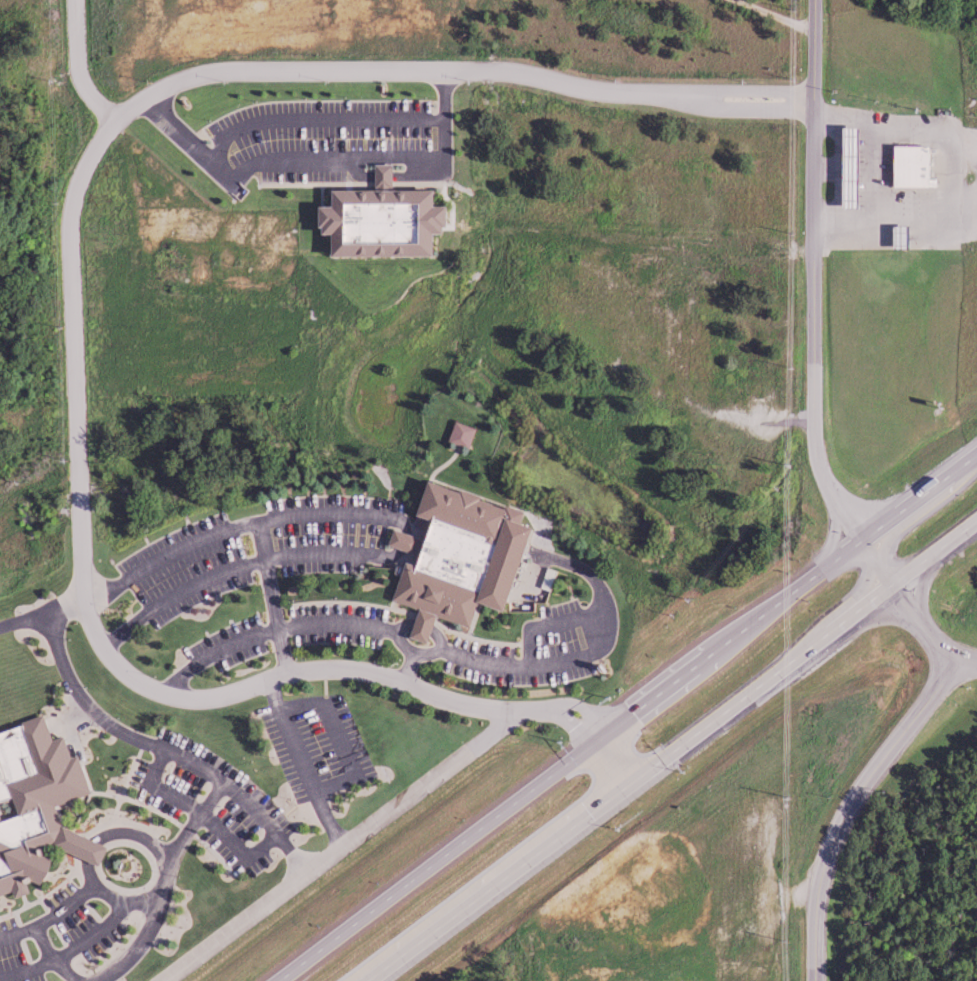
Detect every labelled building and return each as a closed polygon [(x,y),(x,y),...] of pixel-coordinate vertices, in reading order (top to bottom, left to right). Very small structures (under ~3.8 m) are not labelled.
[(900,186),(935,185),(935,144),(900,144),(900,186)] [(446,254),(446,232),(459,232),(458,205),(445,205),(445,188),(397,188),(397,162),(380,162),(380,188),(342,188),(342,204),(331,204),(331,233),(344,232),(344,255),(446,254)] [(480,427),(459,420),(452,439),(473,447),(480,427)] [(519,505),(438,480),(427,516),(442,521),(431,556),(424,554),(421,563),(412,560),(399,599),(425,608),(416,636),(434,642),(443,616),(476,626),(485,600),(518,611),(546,526),(533,522),(536,512),(529,510),(526,518),(519,516),(511,543),(507,542),(519,505)] [(412,551),(418,535),(398,528),(392,543),(412,551)] [(0,731),(0,899),(11,901),(61,870),(54,849),(108,857),(114,846),(64,820),(59,802),(98,791),(51,716),(0,731)]
